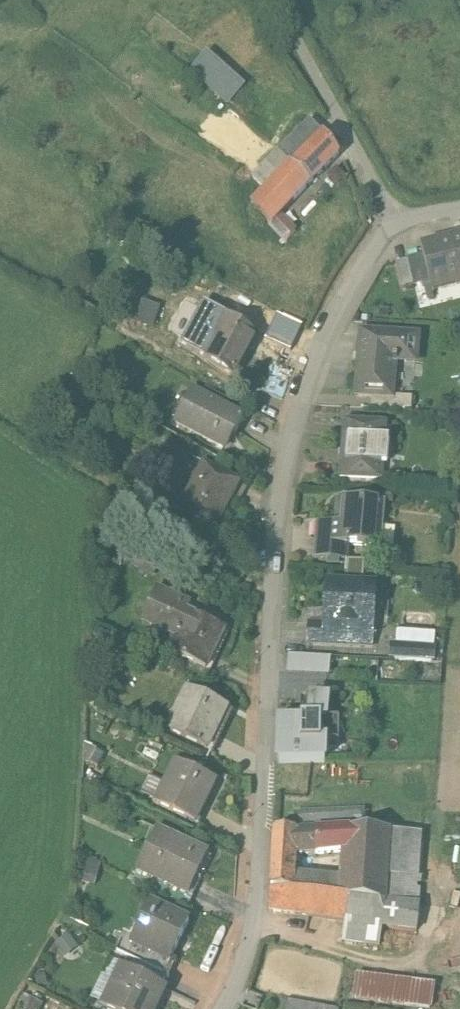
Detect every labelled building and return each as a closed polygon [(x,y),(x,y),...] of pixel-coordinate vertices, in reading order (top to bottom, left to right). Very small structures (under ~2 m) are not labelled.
[(203,44),(185,64),(224,101),(242,81),(203,44)] [(314,123),(282,152),(284,154),(290,162),(291,162),(292,163),(323,134),(314,123)] [(323,134),(292,163),(291,162),(290,162),(308,181),(338,153),(324,133),(323,134)] [(284,154),(276,162),(283,169),(290,162),(284,154)] [(283,169),(275,177),(293,197),(308,181),(290,162),(283,169)] [(275,177),(251,200),(269,221),(293,197),(275,177)] [(422,244),(424,252),(430,278),(433,290),(436,290),(435,284),(459,278),(459,235),(422,244)] [(424,252),(409,255),(415,281),(430,278),(424,252)] [(223,281),(218,293),(269,316),(274,304),(223,281)] [(163,312),(153,333),(170,341),(180,320),(163,312)] [(242,323),(228,314),(221,325),(227,329),(228,328),(236,333),(242,323)] [(236,333),(228,328),(227,329),(212,353),(235,367),(256,330),(242,323),(236,333)] [(418,334),(362,330),(357,391),(373,392),(391,394),(394,358),(416,360),(418,334)] [(241,413),(190,386),(174,416),(222,443),(231,427),(233,428),(241,413)] [(391,394),(373,392),(372,405),(410,408),(411,395),(391,394)] [(386,422),(343,419),(339,475),(376,477),(379,438),(384,438),(386,422)] [(239,479),(202,459),(206,461),(183,504),(178,502),(215,522),(239,479)] [(340,522),(315,521),(313,557),(347,560),(348,545),(374,547),(377,502),(347,500),(348,494),(342,494),(340,522)] [(345,560),(345,570),(362,571),(363,561),(345,560)] [(369,586),(331,583),(328,621),(328,623),(366,627),(369,586)] [(222,625),(186,607),(189,601),(155,585),(141,615),(173,630),(166,645),(204,663),(222,625)] [(366,627),(328,623),(328,621),(310,620),(308,640),(364,644),(366,627)] [(385,670),(418,671),(418,661),(432,661),(433,629),(394,628),(393,642),(385,642),(385,670)] [(329,654),(289,650),(288,667),(328,670),(329,654)] [(226,704),(187,684),(166,725),(205,745),(226,704)] [(305,701),(301,701),(300,719),(278,718),(277,736),(278,736),(277,759),(325,760),(326,720),(328,698),(306,696),(305,701)] [(214,776),(174,757),(154,799),(193,818),(214,776)] [(363,811),(294,812),(295,827),(275,826),(273,864),(293,866),(294,853),(296,829),(347,829),(364,829),(363,811)] [(206,852),(156,826),(137,865),(187,889),(206,852)] [(347,829),(296,829),(294,853),(345,849),(347,829)] [(390,831),(364,829),(364,830),(347,829),(345,849),(344,868),(387,874),(390,831)] [(187,889),(137,865),(132,876),(186,903),(192,892),(187,889)] [(386,887),(343,881),(342,889),(342,894),(385,901),(386,887)] [(342,894),(341,894),(337,893),(292,888),(271,883),(270,907),(347,920),(382,926),(416,931),(421,905),(385,901),(342,894)] [(186,918),(149,898),(131,932),(130,934),(167,953),(169,950),(186,918)] [(457,922),(447,919),(445,929),(454,931),(457,922)] [(382,926),(347,920),(344,939),(379,945),(382,926)] [(167,953),(130,934),(131,932),(122,928),(114,945),(163,970),(168,972),(176,954),(169,950),(167,953)] [(163,970),(114,945),(108,957),(121,963),(158,981),(163,970)] [(121,963),(101,1002),(115,1008),(149,1008),(151,1004),(147,1002),(158,981),(121,963)] [(354,967),(350,991),(429,1006),(434,982),(354,967)] [(327,1001),(284,995),(282,1008),(325,1008),(327,1001)]
